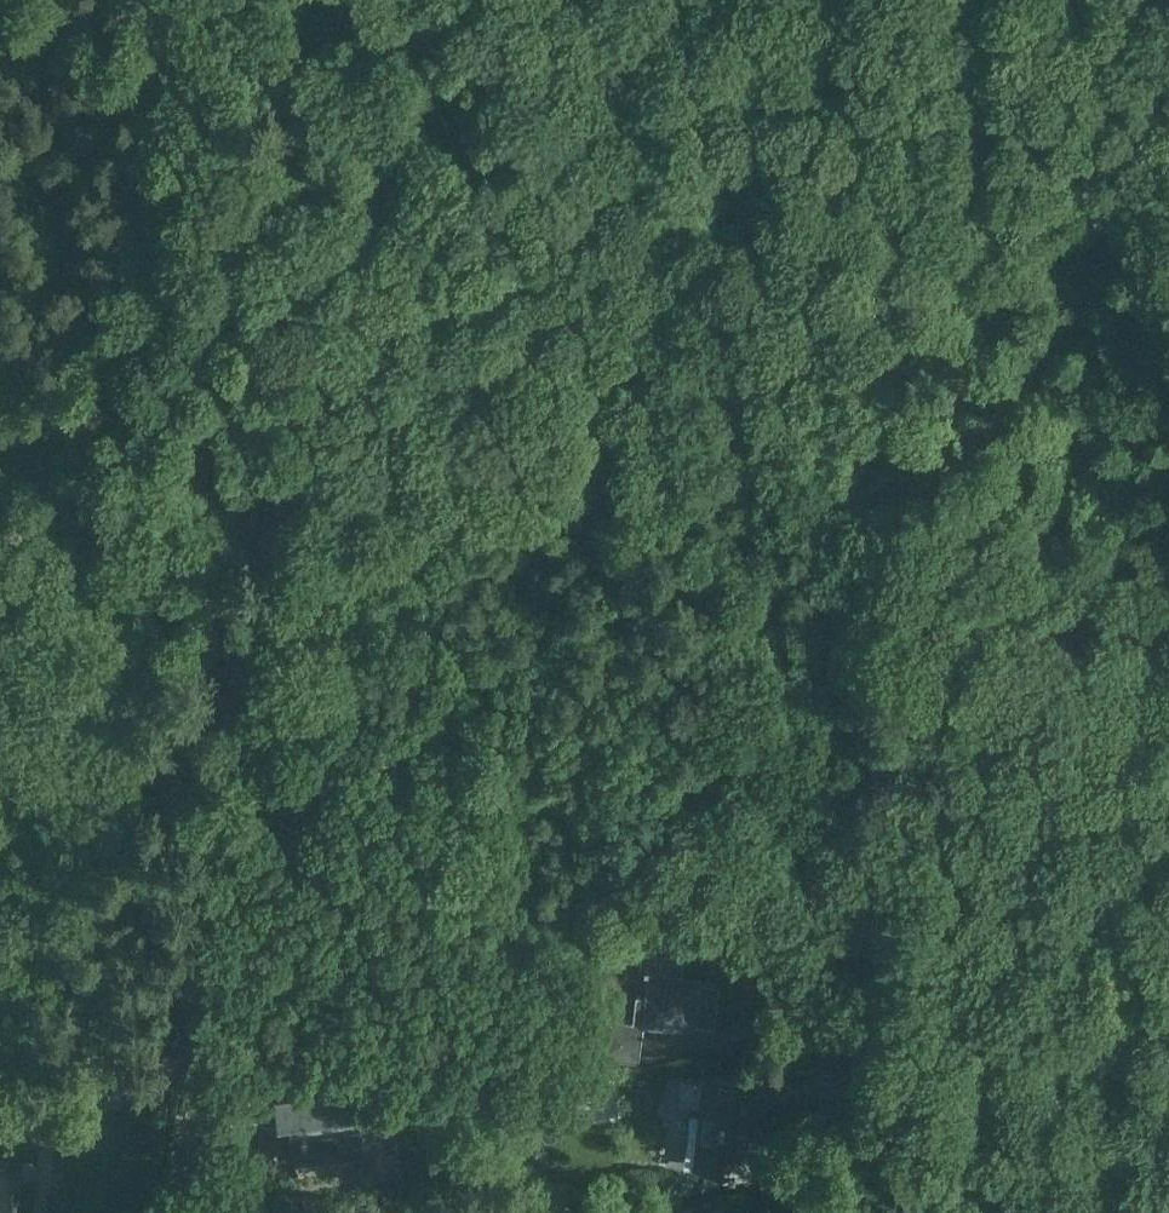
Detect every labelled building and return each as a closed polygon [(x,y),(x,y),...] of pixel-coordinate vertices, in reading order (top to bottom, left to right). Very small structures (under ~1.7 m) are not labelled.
[(610,1019),(606,1059),(640,1063),(644,1023),(677,1027),(678,1022),(697,1024),(715,1026),(717,1027),(722,984),(684,980),(687,955),(643,950),(640,971),(650,972),(647,997),(637,996),(634,1021),(610,1019)] [(301,1079),(303,1095),(277,1099),(281,1126),(292,1124),(297,1165),(368,1155),(363,1124),(357,1125),(352,1088),(349,1067),(321,1070),(322,1076),(301,1079)] [(704,1078),(701,1106),(708,1107),(701,1167),(752,1173),(758,1120),(764,1120),(769,1085),(704,1078)] [(12,1182),(2,1181),(3,1159),(4,1158),(0,1157),(0,1212),(10,1212),(12,1182)]
